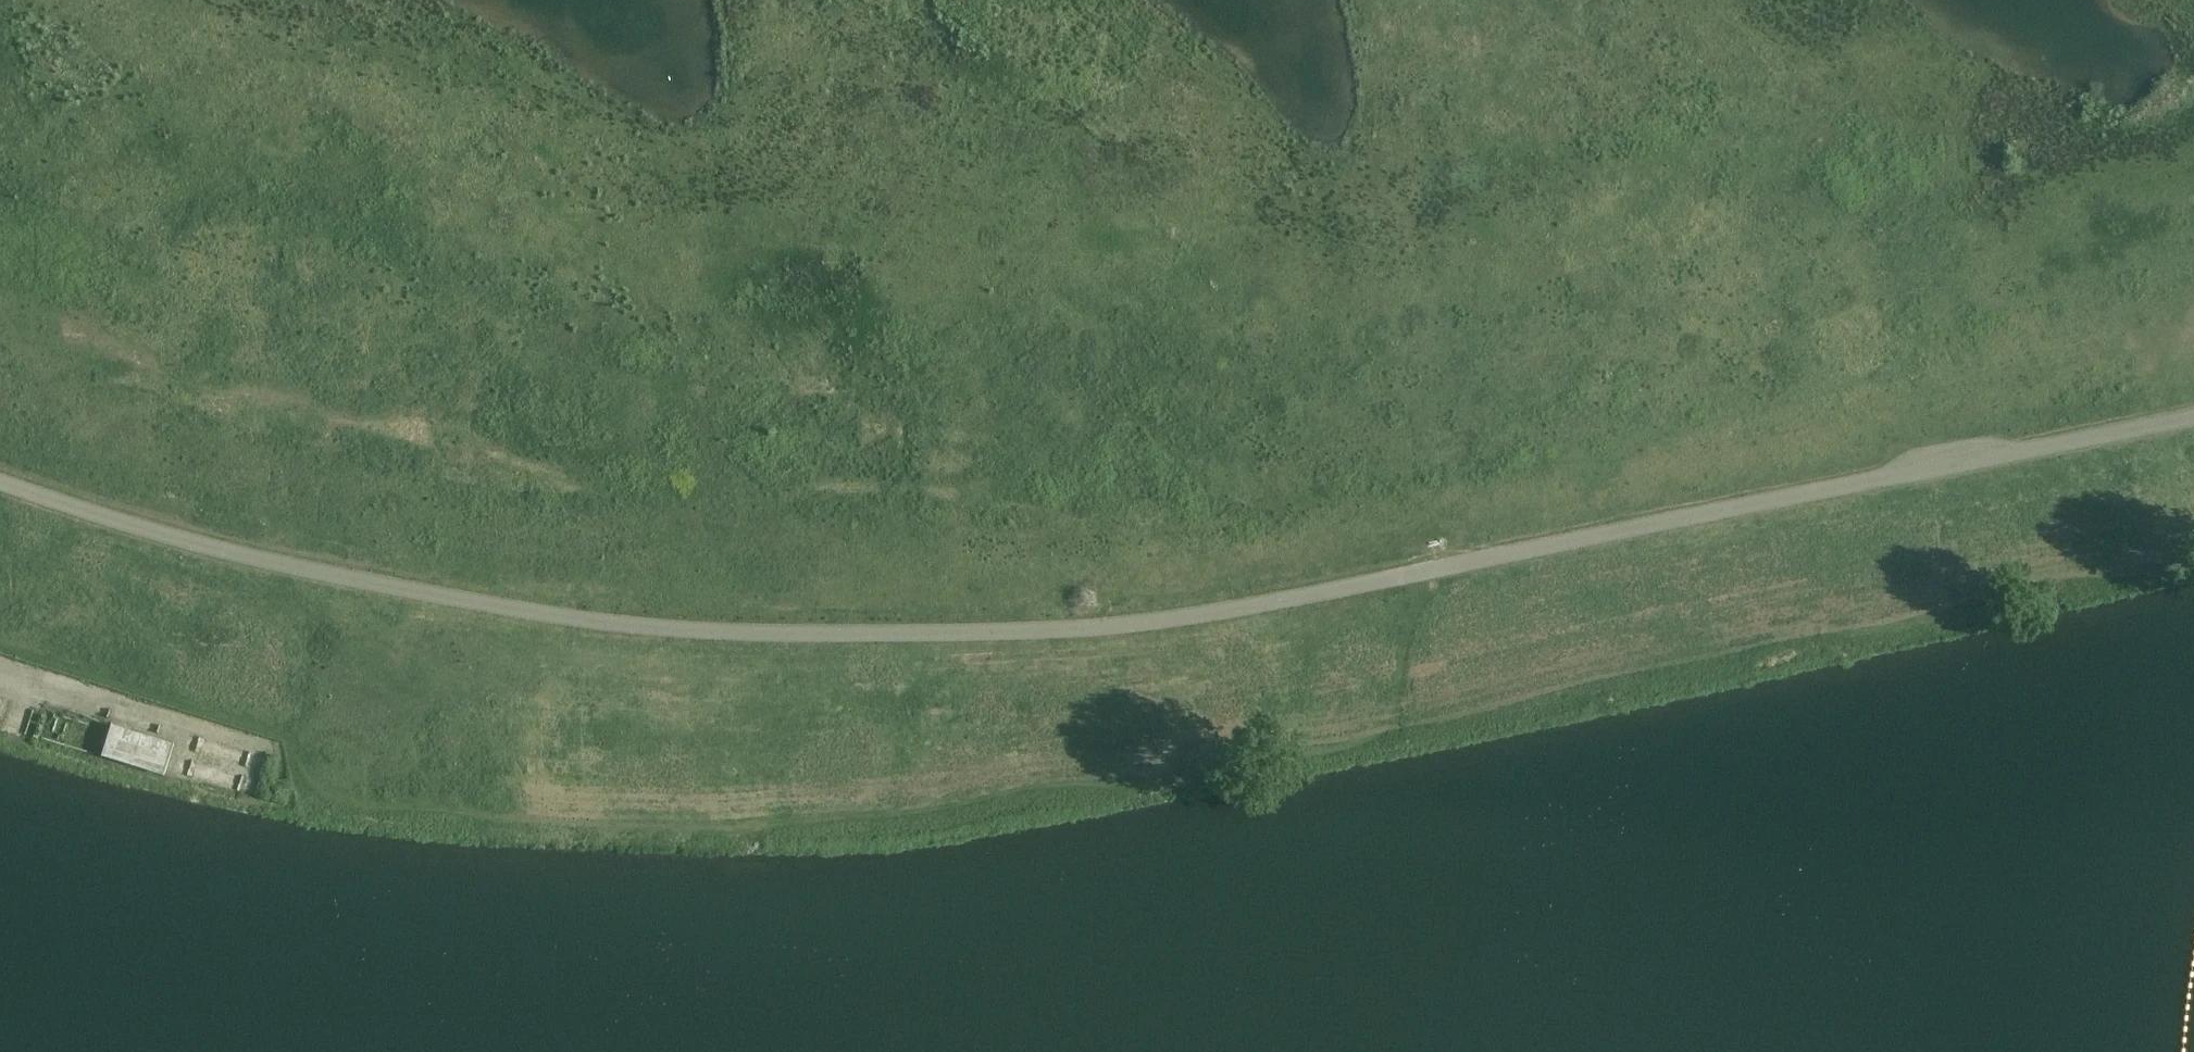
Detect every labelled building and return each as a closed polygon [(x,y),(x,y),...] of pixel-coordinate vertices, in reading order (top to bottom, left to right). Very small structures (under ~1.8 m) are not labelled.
[(111,726),(101,758),(162,777),(172,746),(111,726)] [(184,734),(180,751),(270,772),(274,756),(184,734)]
